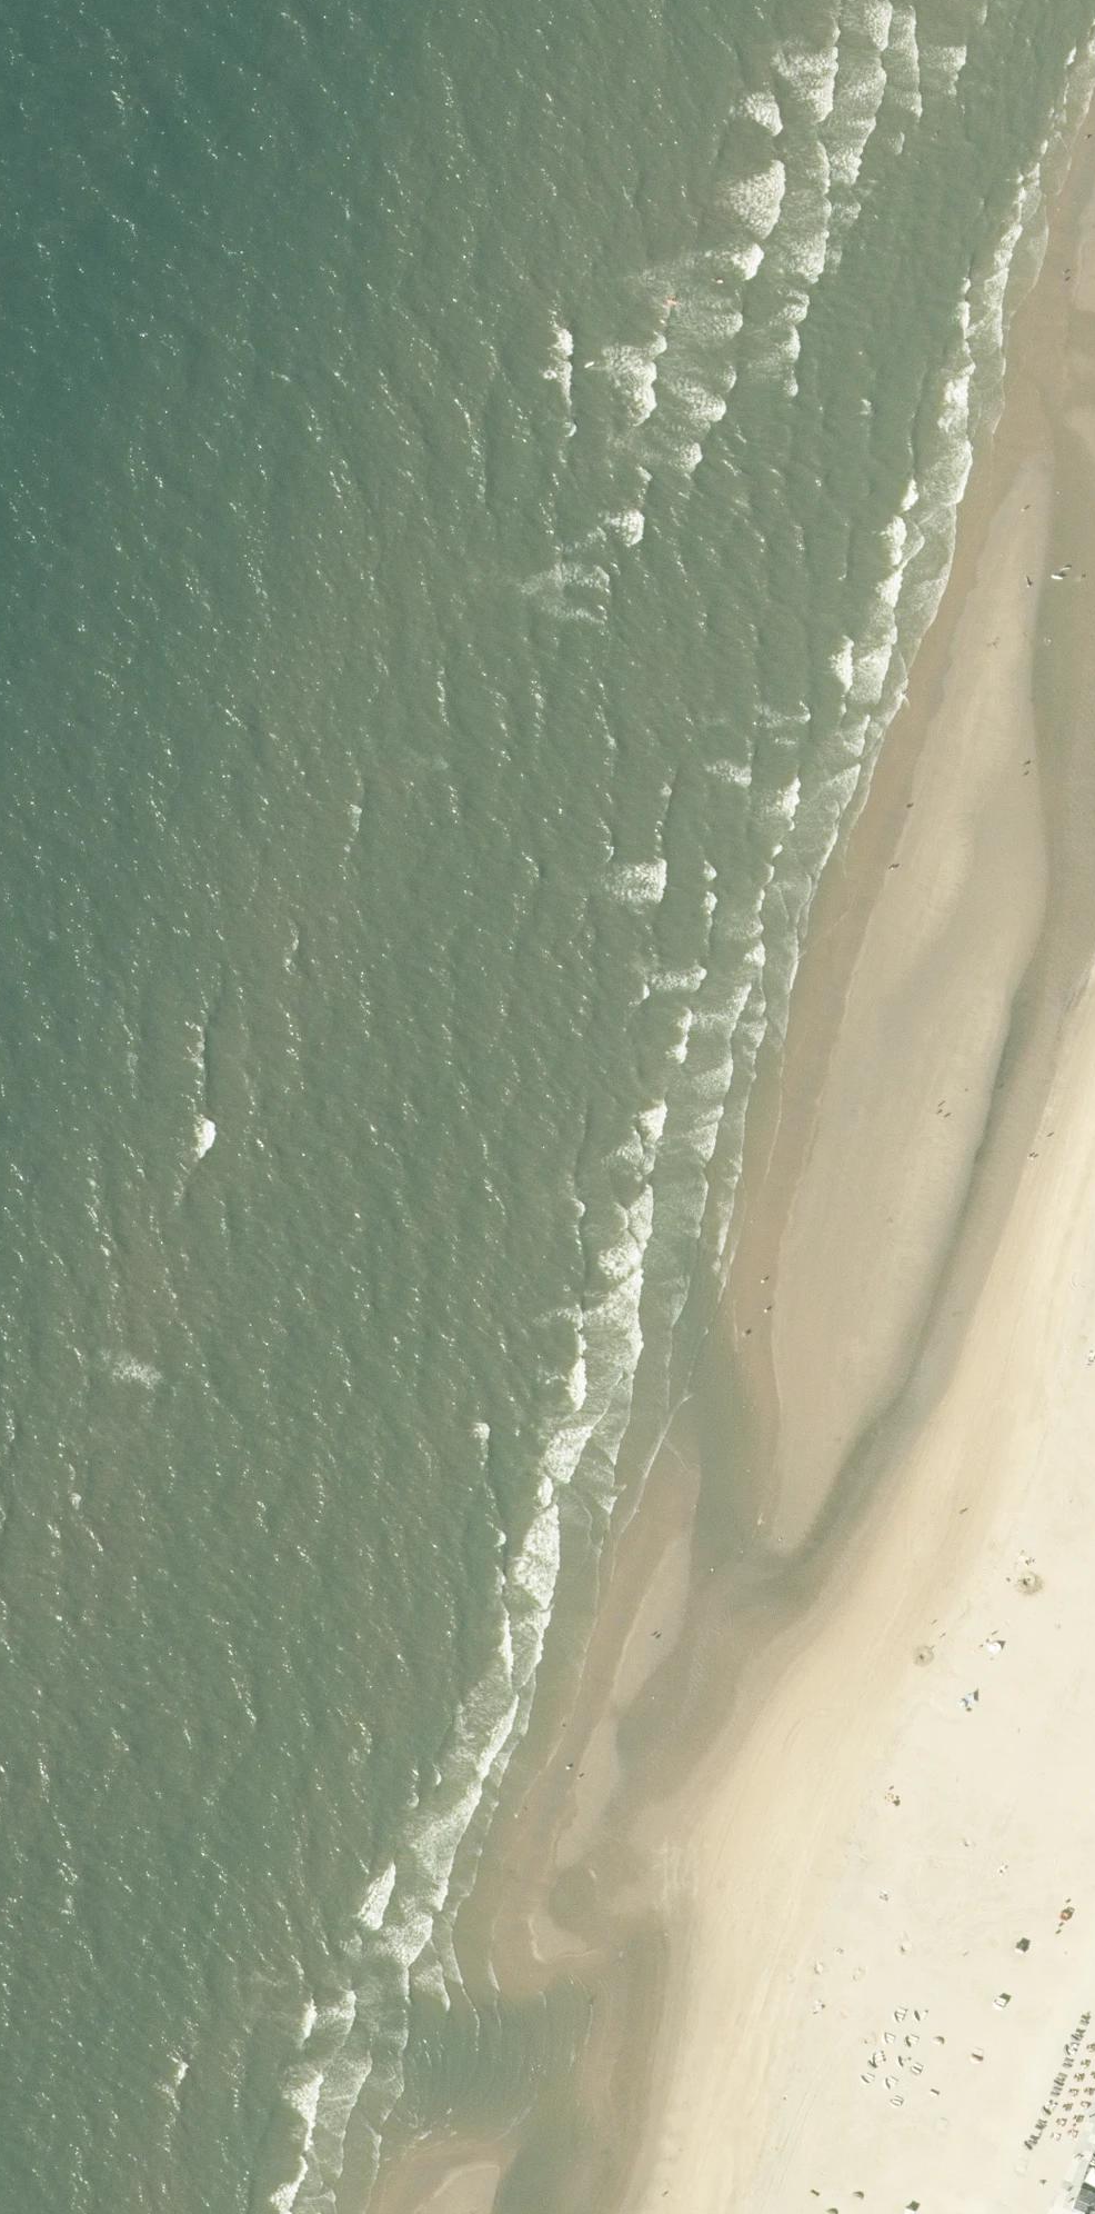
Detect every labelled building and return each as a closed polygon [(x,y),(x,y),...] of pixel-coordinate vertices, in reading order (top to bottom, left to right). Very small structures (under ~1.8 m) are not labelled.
[(1082,2185),(1094,2190),(1094,2153),(1082,2185)] [(1071,2213),(1094,2213),(1094,2190),(1082,2185),(1071,2213)]
